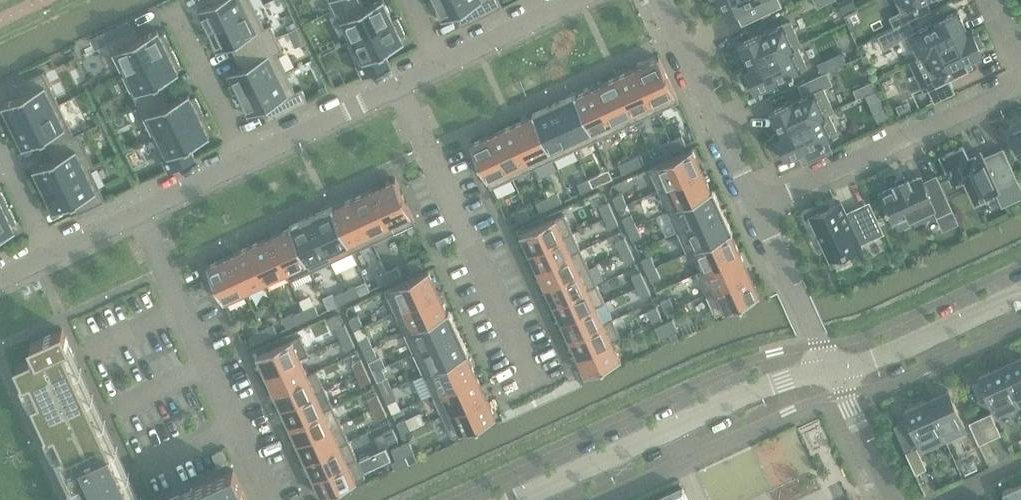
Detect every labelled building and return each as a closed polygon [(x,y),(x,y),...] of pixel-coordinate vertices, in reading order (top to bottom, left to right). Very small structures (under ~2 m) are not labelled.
[(208,33),(251,13),(256,10),(251,0),(209,0),(213,8),(199,14),(208,33)] [(332,12),(356,0),(327,0),(332,12)] [(393,20),(392,19),(383,0),(380,0),(364,8),(360,0),(356,0),(332,12),(347,42),(353,39),(393,20)] [(433,1),(443,21),(456,15),(462,27),(503,7),(499,0),(435,0),(433,1)] [(722,17),(734,12),(740,25),(738,26),(738,27),(741,26),(737,17),(744,14),(748,22),(780,7),(777,0),(714,0),(722,17)] [(902,12),(897,14),(902,24),(902,25),(909,21),(931,11),(925,0),(926,0),(896,0),(902,12)] [(251,13),(208,33),(218,53),(231,47),(237,59),(278,39),(270,24),(264,27),(256,10),(251,13)] [(972,31),(971,30),(968,32),(957,11),(944,17),(941,11),(928,17),(931,24),(914,32),(909,21),(902,25),(894,28),(900,39),(908,35),(918,57),(922,55),(933,50),(942,45),(946,43),(948,42),(955,39),(968,32),(972,31)] [(392,19),(393,20),(353,39),(347,42),(357,63),(363,75),(390,62),(384,50),(403,41),(400,36),(405,33),(397,17),(392,19)] [(295,22),(286,26),(289,34),(299,29),(295,22)] [(747,60),(749,66),(748,66),(746,67),(746,69),(747,68),(750,67),(761,62),(767,59),(772,57),(780,53),(790,49),(797,46),(801,44),(790,22),(779,27),(762,34),(756,37),(739,44),(742,51),(743,51),(745,56),(747,60)] [(167,51),(172,49),(164,33),(160,36),(157,30),(139,39),(133,27),(122,33),(118,26),(108,31),(112,38),(106,40),(112,52),(122,73),(167,51)] [(974,35),(972,31),(968,32),(955,39),(948,42),(946,43),(942,45),(933,50),(922,55),(918,57),(919,58),(922,56),(927,65),(932,77),(945,70),(946,72),(949,70),(949,69),(958,64),(982,52),(980,48),(983,45),(978,34),(974,35)] [(229,76),(238,94),(281,74),(287,71),(278,53),(283,50),(278,39),(237,59),(242,70),(229,76)] [(747,68),(746,69),(748,72),(744,75),(749,86),(754,85),(756,90),(776,81),(782,78),(790,74),(791,76),(794,75),(793,73),(799,70),(807,67),(797,46),(790,49),(780,53),(772,57),(767,59),(761,62),(750,67),(747,68)] [(178,72),(175,66),(179,64),(172,49),(167,51),(122,73),(132,94),(138,105),(164,92),(159,81),(178,72)] [(845,63),(841,54),(819,64),(823,73),(845,63)] [(658,111),(679,101),(676,96),(659,58),(638,67),(656,105),(658,111)] [(638,67),(617,77),(635,115),(637,121),(658,111),(656,105),(638,67)] [(3,105),(13,126),(53,107),(59,104),(43,71),(16,84),(22,96),(3,105)] [(287,71),(238,94),(248,114),(260,108),(267,121),(307,102),(301,89),(296,91),(287,71)] [(827,72),(798,85),(803,97),(795,101),(788,104),(771,112),(774,119),(778,128),(780,133),(780,134),(777,135),(778,136),(781,135),(783,134),(793,129),(798,127),(805,124),(812,121),(823,116),(829,113),(834,111),(824,88),(833,84),(827,72)] [(617,77),(596,87),(614,125),(616,130),(637,121),(635,115),(617,77)] [(950,80),(928,90),(934,102),(955,92),(950,80)] [(873,82),(865,85),(869,94),(877,90),(873,82)] [(326,86),(319,89),(322,95),(329,92),(326,86)] [(596,87),(575,96),(593,134),(595,140),(616,130),(614,125),(596,87)] [(878,90),(866,96),(869,103),(881,97),(878,90)] [(198,115),(203,112),(195,97),(191,99),(188,93),(169,102),(164,92),(138,105),(143,116),(153,137),(198,115)] [(575,150),(595,140),(593,134),(575,96),(574,94),(554,104),(572,144),(575,150)] [(770,111),(771,112),(788,104),(795,101),(794,100),(770,111)] [(53,107),(13,126),(24,148),(43,139),(48,149),(79,134),(79,133),(74,135),(59,104),(53,107)] [(534,116),(551,154),(554,159),(575,150),(572,144),(554,104),(533,114),(534,116)] [(209,136),(206,130),(210,128),(203,112),(198,115),(153,137),(163,158),(169,169),(196,156),(190,145),(209,136)] [(781,135),(778,136),(779,140),(775,142),(781,154),(785,153),(787,157),(801,151),(807,163),(833,151),(828,139),(832,137),(838,134),(829,113),(823,116),(812,121),(805,124),(798,127),(793,129),(783,134),(781,135)] [(534,116),(513,125),(530,163),(533,169),(554,159),(551,154),(534,116)] [(513,125),(492,135),(509,173),(512,178),(533,169),(530,163),(513,125)] [(1012,133),(1013,136),(1009,138),(1016,151),(1020,149),(1020,152),(1020,128),(1012,133)] [(34,168),(44,190),(90,168),(95,165),(79,134),(48,149),(53,160),(34,168)] [(492,135),(471,144),(488,182),(491,188),(512,178),(509,173),(492,135)] [(671,140),(675,149),(686,144),(682,135),(671,140)] [(675,149),(671,140),(660,145),(664,154),(675,149)] [(941,156),(953,182),(965,177),(976,201),(993,193),(997,191),(1018,182),(1020,189),(1020,186),(1019,181),(1004,148),(982,158),(980,152),(968,157),(963,146),(941,156)] [(702,170),(692,148),(657,165),(648,169),(658,190),(668,186),(702,170)] [(629,159),(634,169),(644,164),(640,154),(629,159)] [(629,159),(619,164),(623,174),(634,169),(629,159)] [(90,168),(44,190),(55,211),(74,202),(79,213),(106,200),(100,189),(90,168),(95,166),(95,165),(90,168)] [(713,190),(713,189),(711,190),(702,170),(668,186),(658,190),(668,211),(677,207),(713,190)] [(588,179),(592,187),(603,182),(599,174),(588,179)] [(938,217),(952,210),(957,222),(955,223),(955,224),(959,222),(937,175),(922,182),(920,178),(911,182),(909,178),(894,184),(894,187),(880,193),(886,206),(885,207),(887,211),(888,210),(894,222),(909,216),(910,219),(934,208),(938,217)] [(592,187),(588,179),(577,184),(581,192),(592,187)] [(412,215),(395,180),(374,189),(390,225),(394,233),(415,223),(412,215)] [(999,207),(1020,197),(1020,189),(1018,182),(997,191),(993,193),(999,207)] [(390,225),(374,189),(353,199),(370,234),(373,242),(394,233),(390,225)] [(723,211),(713,190),(677,207),(668,211),(678,232),(686,227),(723,211)] [(9,207),(2,191),(0,192),(0,211),(5,209),(9,207)] [(623,202),(618,191),(610,196),(615,206),(623,202)] [(562,201),(558,192),(547,198),(551,206),(562,201)] [(536,203),(540,211),(551,206),(547,198),(536,203)] [(370,234),(353,199),(333,208),(332,206),(331,207),(349,244),(352,252),(373,242),(370,234)] [(614,213),(608,202),(599,207),(604,218),(614,213)] [(873,238),(862,215),(855,218),(852,212),(846,215),(841,203),(811,217),(831,260),(861,246),(860,244),(873,238)] [(12,224),(17,222),(9,207),(5,209),(0,211),(0,238),(15,230),(12,224)] [(349,244),(331,207),(311,216),(328,253),(332,262),(352,252),(349,244)] [(530,216),(526,207),(515,212),(519,221),(530,216)] [(938,217),(943,228),(955,223),(957,222),(952,210),(938,217)] [(732,231),(723,211),(686,227),(678,232),(687,252),(696,248),(731,232),(732,231)] [(633,222),(628,212),(619,216),(624,227),(633,222)] [(619,224),(614,213),(604,218),(609,229),(619,224)] [(564,236),(573,232),(564,214),(555,218),(521,234),(529,252),(564,236)] [(328,253),(311,216),(290,226),(307,263),(311,271),(332,262),(328,253)] [(638,233),(633,222),(624,227),(629,237),(638,233)] [(307,263),(290,226),(289,226),(290,228),(270,237),(286,272),(290,281),(311,271),(307,263)] [(740,253),(731,233),(733,232),(732,231),(731,232),(696,248),(705,269),(740,253)] [(572,254),(581,250),(580,249),(572,253),(564,237),(573,233),(573,232),(564,236),(529,252),(537,270),(572,254)] [(265,282),(286,273),(289,281),(290,281),(286,272),(270,237),(249,247),(265,282)] [(630,248),(625,237),(615,242),(620,252),(630,248)] [(265,282),(249,247),(229,256),(247,296),(248,295),(246,291),(265,282)] [(635,259),(630,248),(620,252),(625,263),(635,259)] [(580,271),(589,267),(581,250),(572,254),(537,270),(546,287),(580,271)] [(653,264),(648,253),(639,257),(644,268),(653,264)] [(750,274),(740,253),(705,269),(697,273),(706,294),(715,290),(750,274)] [(247,296),(229,256),(207,266),(225,305),(247,296)] [(422,266),(418,257),(407,262),(411,271),(422,266)] [(658,275),(653,264),(644,268),(649,279),(658,275)] [(402,276),(397,266),(386,272),(391,281),(402,276)] [(588,288),(597,284),(589,267),(580,271),(546,287),(554,304),(588,288)] [(438,291),(428,270),(423,273),(385,290),(395,311),(433,294),(438,291)] [(391,281),(386,272),(376,277),(380,286),(391,281)] [(646,283),(641,272),(631,276),(637,287),(646,283)] [(760,295),(750,274),(715,290),(706,294),(716,315),(724,312),(760,295)] [(651,294),(646,283),(637,287),(642,298),(651,294)] [(562,322),(596,306),(605,302),(597,285),(597,284),(588,288),(554,304),(562,322)] [(360,295),(356,286),(345,291),(349,300),(360,295)] [(349,300),(345,291),(334,296),(338,305),(349,300)] [(449,311),(447,311),(438,291),(433,294),(395,311),(404,332),(442,315),(449,311)] [(672,305),(667,295),(658,299),(663,309),(672,305)] [(319,314),(315,305),(304,310),(308,319),(319,314)] [(604,324),(613,319),(612,319),(604,323),(596,306),(562,322),(570,339),(604,324)] [(662,318),(657,307),(648,311),(653,322),(662,318)] [(308,319),(304,310),(293,315),(297,324),(308,319)] [(459,332),(449,311),(442,315),(404,332),(414,353),(452,335),(459,332)] [(678,314),(667,320),(671,328),(682,323),(678,314)] [(363,326),(358,315),(349,319),(354,330),(363,326)] [(612,341),(621,337),(613,319),(604,324),(570,339),(578,357),(612,341)] [(277,333),(273,324),(262,329),(266,338),(277,333)] [(350,335),(345,324),(335,328),(341,339),(350,335)] [(669,335),(664,324),(655,328),(660,339),(669,335)] [(266,338),(262,329),(251,334),(255,343),(266,338)] [(17,365),(63,466),(79,499),(132,499),(108,447),(67,358),(74,354),(62,330),(31,344),(36,356),(17,365)] [(469,353),(459,332),(452,335),(414,353),(423,374),(461,356),(469,353)] [(355,346),(350,335),(341,339),(346,350),(355,346)] [(373,347),(368,336),(359,340),(364,351),(373,347)] [(586,375),(621,359),(612,342),(621,338),(621,337),(612,341),(578,357),(586,375)] [(265,373),(300,357),(292,339),(257,355),(265,373)] [(378,358),(373,347),(364,351),(369,362),(378,358)] [(476,374),(467,354),(469,354),(469,353),(461,356),(423,374),(433,394),(470,377),(476,374)] [(308,375),(317,371),(317,370),(308,374),(300,357),(265,373),(274,391),(308,375)] [(1001,366),(1007,378),(1018,402),(1020,400),(1020,357),(1001,366)] [(366,370),(361,359),(352,363),(357,374),(366,370)] [(996,412),(1018,402),(1007,378),(1001,366),(980,375),(981,379),(972,383),(981,403),(990,399),(996,412)] [(371,381),(366,370),(357,374),(362,385),(371,381)] [(316,392),(325,388),(317,371),(308,375),(274,391),(282,408),(316,392)] [(486,395),(476,374),(470,377),(433,394),(442,415),(480,398),(486,395)] [(392,388),(387,377),(378,381),(383,392),(392,388)] [(324,410),(333,406),(325,388),(316,392),(282,408),(290,426),(324,410)] [(397,399),(392,388),(383,392),(388,403),(397,399)] [(948,390),(927,400),(932,411),(944,436),(965,426),(954,401),(948,390)] [(382,405),(377,394),(368,398),(373,409),(382,405)] [(496,416),(486,395),(480,398),(442,415),(452,436),(489,419),(496,416)] [(915,443),(920,441),(922,446),(944,436),(932,411),(927,400),(905,410),(909,418),(893,425),(905,451),(916,446),(915,443)] [(387,416),(382,405),(373,409),(378,420),(387,416)] [(974,405),(964,410),(968,419),(979,415),(974,405)] [(332,427),(341,423),(333,406),(324,410),(290,426),(298,443),(332,427)] [(403,408),(394,412),(396,417),(405,413),(403,408)] [(991,412),(980,417),(990,439),(1001,434),(991,412)] [(979,443),(990,439),(980,417),(969,422),(979,443)] [(411,429),(406,419),(397,423),(402,434),(411,429)] [(340,445),(349,441),(341,423),(332,427),(298,443),(306,461),(340,445)] [(398,439),(393,428),(384,433),(389,444),(398,439)] [(348,462),(357,458),(349,441),(340,445),(306,461),(314,478),(348,462)] [(409,441),(400,445),(405,456),(414,452),(409,441)] [(405,456),(400,445),(391,449),(396,460),(405,456)] [(927,468),(916,446),(905,451),(916,473),(927,468)] [(212,454),(218,467),(228,462),(223,449),(212,454)] [(357,480),(365,476),(357,458),(348,462),(314,478),(322,496),(357,480)] [(240,486),(233,470),(168,499),(247,499),(240,486)] [(1003,491),(1007,499),(1020,499),(1020,483),(1003,491)] [(659,499),(688,499),(683,489),(659,499)]
